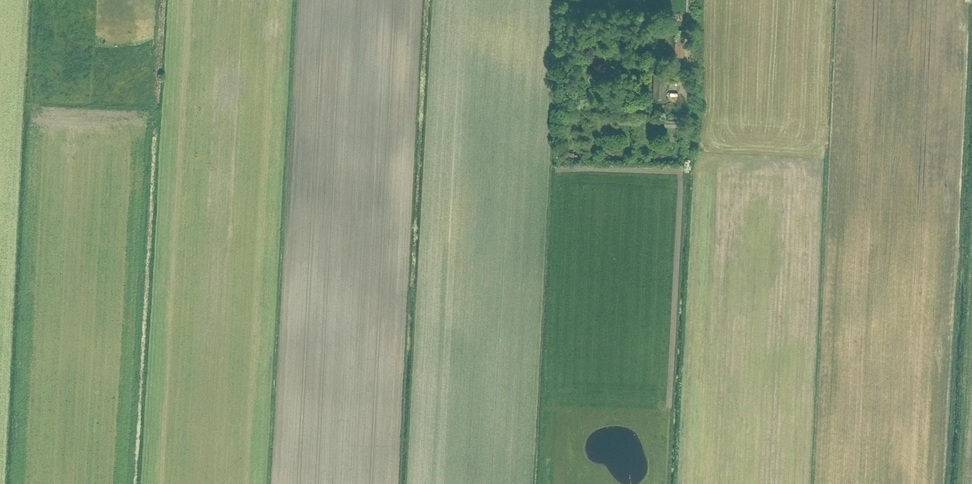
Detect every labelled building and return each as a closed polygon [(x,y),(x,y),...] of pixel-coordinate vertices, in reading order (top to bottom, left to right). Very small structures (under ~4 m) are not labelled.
[(667,46),(667,62),(683,62),(684,34),(668,34),(668,46),(667,46)] [(666,98),(667,74),(654,74),(653,98),(666,98)] [(637,84),(636,93),(645,93),(645,84),(637,84)] [(630,89),(620,88),(619,107),(630,107),(630,103),(624,102),(624,97),(630,97),(630,89)] [(644,102),(637,102),(637,111),(645,111),(646,106),(644,106),(644,102)] [(566,160),(578,161),(578,154),(574,154),(574,152),(566,152),(566,160)]
